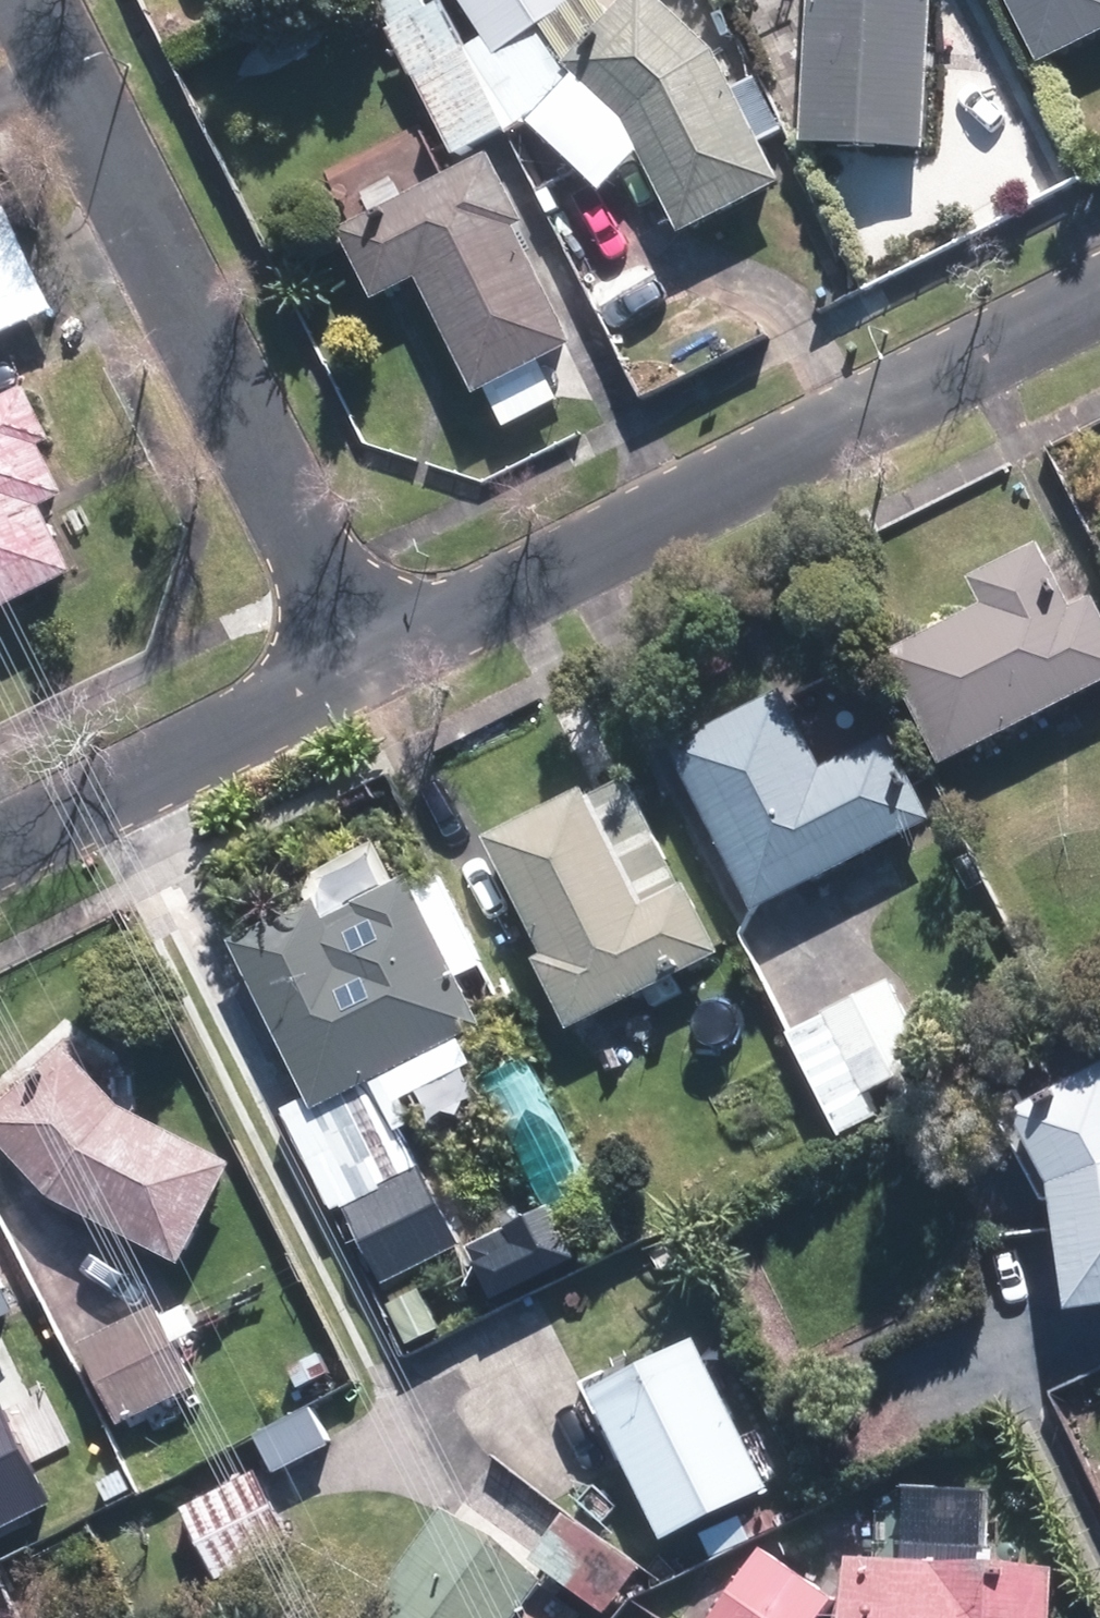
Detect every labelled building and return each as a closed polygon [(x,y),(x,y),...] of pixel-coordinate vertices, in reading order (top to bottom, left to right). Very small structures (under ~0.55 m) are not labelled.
[(469,52),(448,8),(439,13),(432,0),(383,0),(400,33),(396,35),(421,85),(422,84),(461,160),(512,134),(469,52)] [(493,40),(469,52),(512,134),(514,139),(589,88),(632,128),(686,238),(789,189),(722,54),(663,0),(635,0),(616,21),(602,0),(466,0),(493,40)] [(787,0),(745,0),(729,9),(739,26),(787,0)] [(805,152),(928,159),(938,0),(814,0),(805,152)] [(1040,74),(1099,43),(1099,0),(1002,0),(1040,74)] [(421,287),(479,404),(488,399),(507,435),(563,407),(545,371),(578,354),(519,237),(528,232),(493,162),(343,239),(378,309),(421,287)] [(76,568),(42,501),(64,490),(41,441),(52,435),(25,382),(0,394),(0,606),(76,568)] [(1099,681),(1099,604),(1094,592),(1072,603),(1038,536),(968,572),(983,600),(883,650),(940,762),(1099,681)] [(753,907),(932,815),(888,732),(823,765),(781,683),(668,741),(753,907)] [(567,1026),(722,948),(687,878),(683,882),(630,777),(591,796),(582,780),(483,830),(544,950),(532,955),(567,1026)] [(227,936),(310,1104),(286,1116),(380,1305),(407,1291),(397,1272),(459,1242),(375,1074),(481,1023),(407,874),(326,914),(316,893),(227,936)] [(931,1060),(891,977),(790,1027),(830,1108),(931,1060)] [(45,1191),(181,1260),(232,1159),(120,1102),(65,1040),(0,1099),(0,1140),(45,1191)] [(1013,1105),(1049,1177),(1067,1304),(1099,1300),(1099,1060),(1013,1105)] [(473,1252),(495,1297),(575,1259),(553,1213),(473,1252)] [(16,1308),(0,1276),(0,1317),(16,1308)] [(194,1384),(155,1304),(79,1340),(118,1420),(194,1384)] [(661,1536),(769,1484),(695,1333),(587,1386),(661,1536)] [(47,1501),(0,1406),(0,1524),(47,1501)] [(292,1541),(257,1466),(181,1502),(216,1576),(292,1541)] [(542,1576),(441,1503),(360,1617),(512,1617),(542,1576)] [(641,1564),(565,1512),(534,1558),(567,1581),(548,1608),(562,1617),(585,1617),(596,1602),(609,1611),(641,1564)] [(832,1595),(756,1544),(706,1617),(816,1617),(832,1595)] [(1055,1564),(848,1554),(845,1617),(1052,1617),(1055,1564)]
